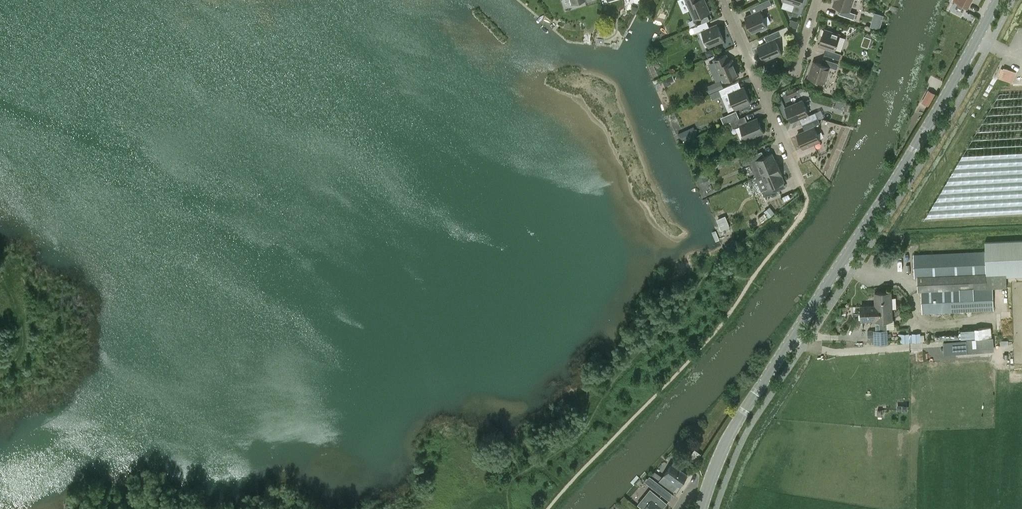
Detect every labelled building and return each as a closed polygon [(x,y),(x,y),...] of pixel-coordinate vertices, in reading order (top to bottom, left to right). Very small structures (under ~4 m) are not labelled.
[(694,19),(710,12),(705,0),(686,0),(694,19)] [(833,6),(841,8),(839,14),(854,19),(856,13),(849,11),(853,0),(835,0),(833,6)] [(953,0),(969,8),(973,0),(953,0)] [(767,25),(761,10),(745,17),(752,32),(767,25)] [(882,29),(887,15),(877,11),(872,25),(882,29)] [(709,27),(707,21),(693,27),(695,32),(701,30),(708,45),(723,39),(717,23),(709,27)] [(781,35),(779,29),(765,36),(767,42),(758,46),(764,60),(781,52),(775,38),(781,35)] [(827,47),(825,54),(841,59),(843,54),(835,51),(835,50),(840,34),(824,29),(819,45),(827,47)] [(865,35),(863,44),(872,47),(875,38),(865,35)] [(714,59),(724,81),(739,75),(732,59),(729,61),(726,54),(714,59)] [(823,58),(821,64),(814,61),(809,77),(824,82),(830,66),(836,69),(838,63),(823,58)] [(1003,68),(1000,78),(1012,83),(1016,73),(1003,68)] [(751,102),(744,86),(737,90),(734,83),(719,89),(714,92),(716,96),(721,94),(722,95),(728,92),(735,109),(751,102)] [(929,106),(931,102),(924,98),(921,102),(929,106)] [(799,117),(802,124),(818,118),(816,112),(809,115),(803,100),(786,108),(791,121),(799,117)] [(731,121),(739,118),(736,111),(721,118),(724,124),(727,123),(731,121)] [(764,131),(758,118),(748,122),(745,115),(739,118),(731,121),(727,123),(729,129),(739,124),(746,139),(764,131)] [(814,125),(820,123),(818,118),(802,124),(805,131),(797,134),(803,148),(820,140),(814,127),(814,125)] [(804,148),(797,150),(799,156),(813,151),(811,146),(805,148),(804,148)] [(756,176),(762,174),(779,167),(776,159),(775,159),(772,153),(765,156),(762,151),(748,157),(756,176)] [(782,174),(779,167),(762,174),(756,176),(764,196),(769,194),(773,196),(778,194),(778,190),(779,190),(776,184),(784,181),(781,175),(782,174)] [(759,215),(762,220),(774,214),(771,209),(759,215)] [(914,255),(915,277),(918,277),(918,291),(921,291),(922,313),(993,309),(992,287),(1007,287),(1006,273),(1021,272),(1021,240),(985,242),(985,252),(914,255)] [(886,313),(887,320),(892,320),(891,292),(875,292),(875,301),(881,300),(881,301),(883,301),(884,302),(882,303),(882,309),(883,309),(883,313),(886,313)] [(880,320),(880,330),(887,330),(886,320),(887,320),(886,313),(883,313),(883,309),(882,309),(882,303),(884,302),(883,301),(881,301),(881,300),(875,301),(875,305),(861,306),(861,320),(876,320),(876,321),(880,320)] [(991,327),(978,328),(979,337),(992,336),(991,327)] [(888,329),(887,330),(880,330),(874,330),(874,331),(869,332),(870,338),(875,338),(875,343),(888,342),(888,329)] [(912,333),(913,342),(921,341),(921,332),(912,333)] [(909,342),(909,333),(899,333),(899,342),(909,342)] [(994,351),(993,337),(966,339),(967,340),(943,341),(944,354),(967,352),(967,353),(994,351)] [(664,475),(662,477),(654,471),(651,476),(659,481),(660,480),(674,490),(686,474),(679,469),(681,466),(674,461),(663,475),(664,475)] [(661,494),(665,488),(656,481),(652,486),(651,487),(661,494)] [(643,508),(661,508),(668,500),(661,495),(659,498),(660,500),(657,504),(652,500),(654,497),(647,492),(636,504),(643,508)]
